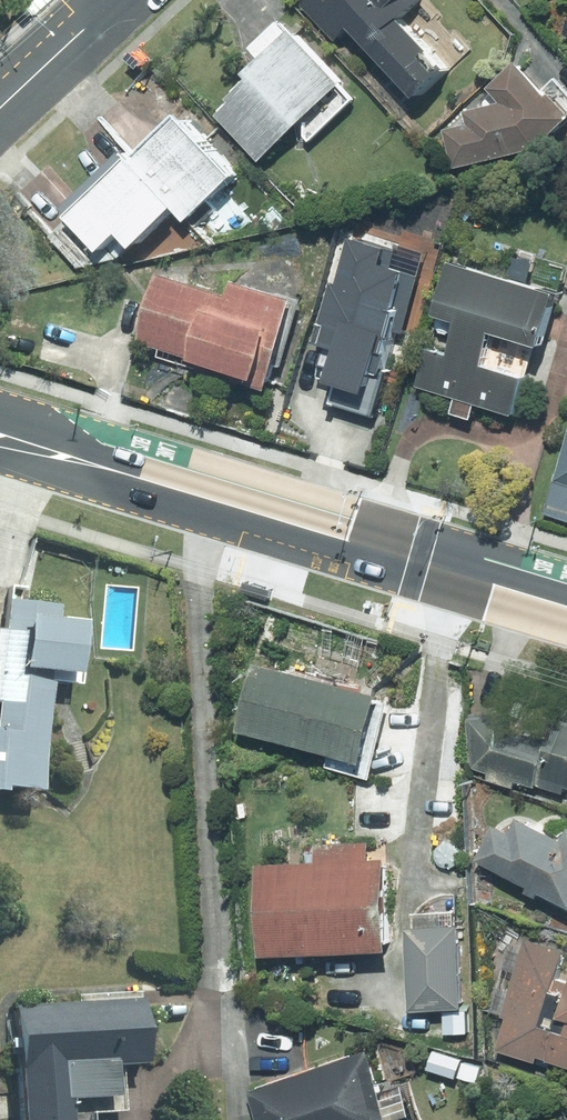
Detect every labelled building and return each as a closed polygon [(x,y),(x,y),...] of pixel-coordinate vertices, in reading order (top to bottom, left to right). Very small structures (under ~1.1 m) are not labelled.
[(406,109),(445,74),(395,19),(416,0),(308,0),(406,109)] [(345,88),(284,22),(256,47),(274,66),(217,118),(261,165),(345,88)] [(519,66),(489,91),(506,108),(469,113),(471,129),(448,132),(453,170),(537,151),(566,123),(566,117),(519,66)] [(240,182),(187,122),(70,223),(100,257),(118,240),(130,254),(182,209),(194,222),(240,182)] [(557,290),(452,264),(420,391),(508,413),(516,381),(488,374),(496,342),(541,354),(557,290)] [(296,312),(145,267),(120,350),(271,396),(296,312)] [(542,513),(566,521),(566,436),(542,513)] [(73,628),(51,626),(53,609),(0,603),(0,791),(31,795),(45,680),(66,683),(73,628)] [(328,755),(324,768),(370,781),(393,698),(254,661),(235,730),(328,755)] [(557,721),(552,736),(500,719),(469,718),(469,768),(538,790),(541,781),(566,789),(566,724),(557,721)] [(476,860),(528,888),(526,892),(566,914),(566,835),(563,843),(501,811),(476,860)] [(385,955),(386,859),(366,859),(366,845),(314,844),(314,865),(261,864),(260,953),(385,955)] [(406,928),(405,1011),(445,1011),(444,1036),(469,1036),(469,1005),(461,1005),(463,929),(406,928)] [(563,966),(566,953),(566,951),(530,940),(498,1056),(538,1067),(540,1060),(566,1067),(566,967),(563,966)] [(136,1006),(7,1010),(9,1119),(57,1119),(57,1110),(104,1108),(103,1073),(138,1072),(136,1006)] [(250,1093),(259,1119),(391,1119),(369,1054),(250,1093)]
